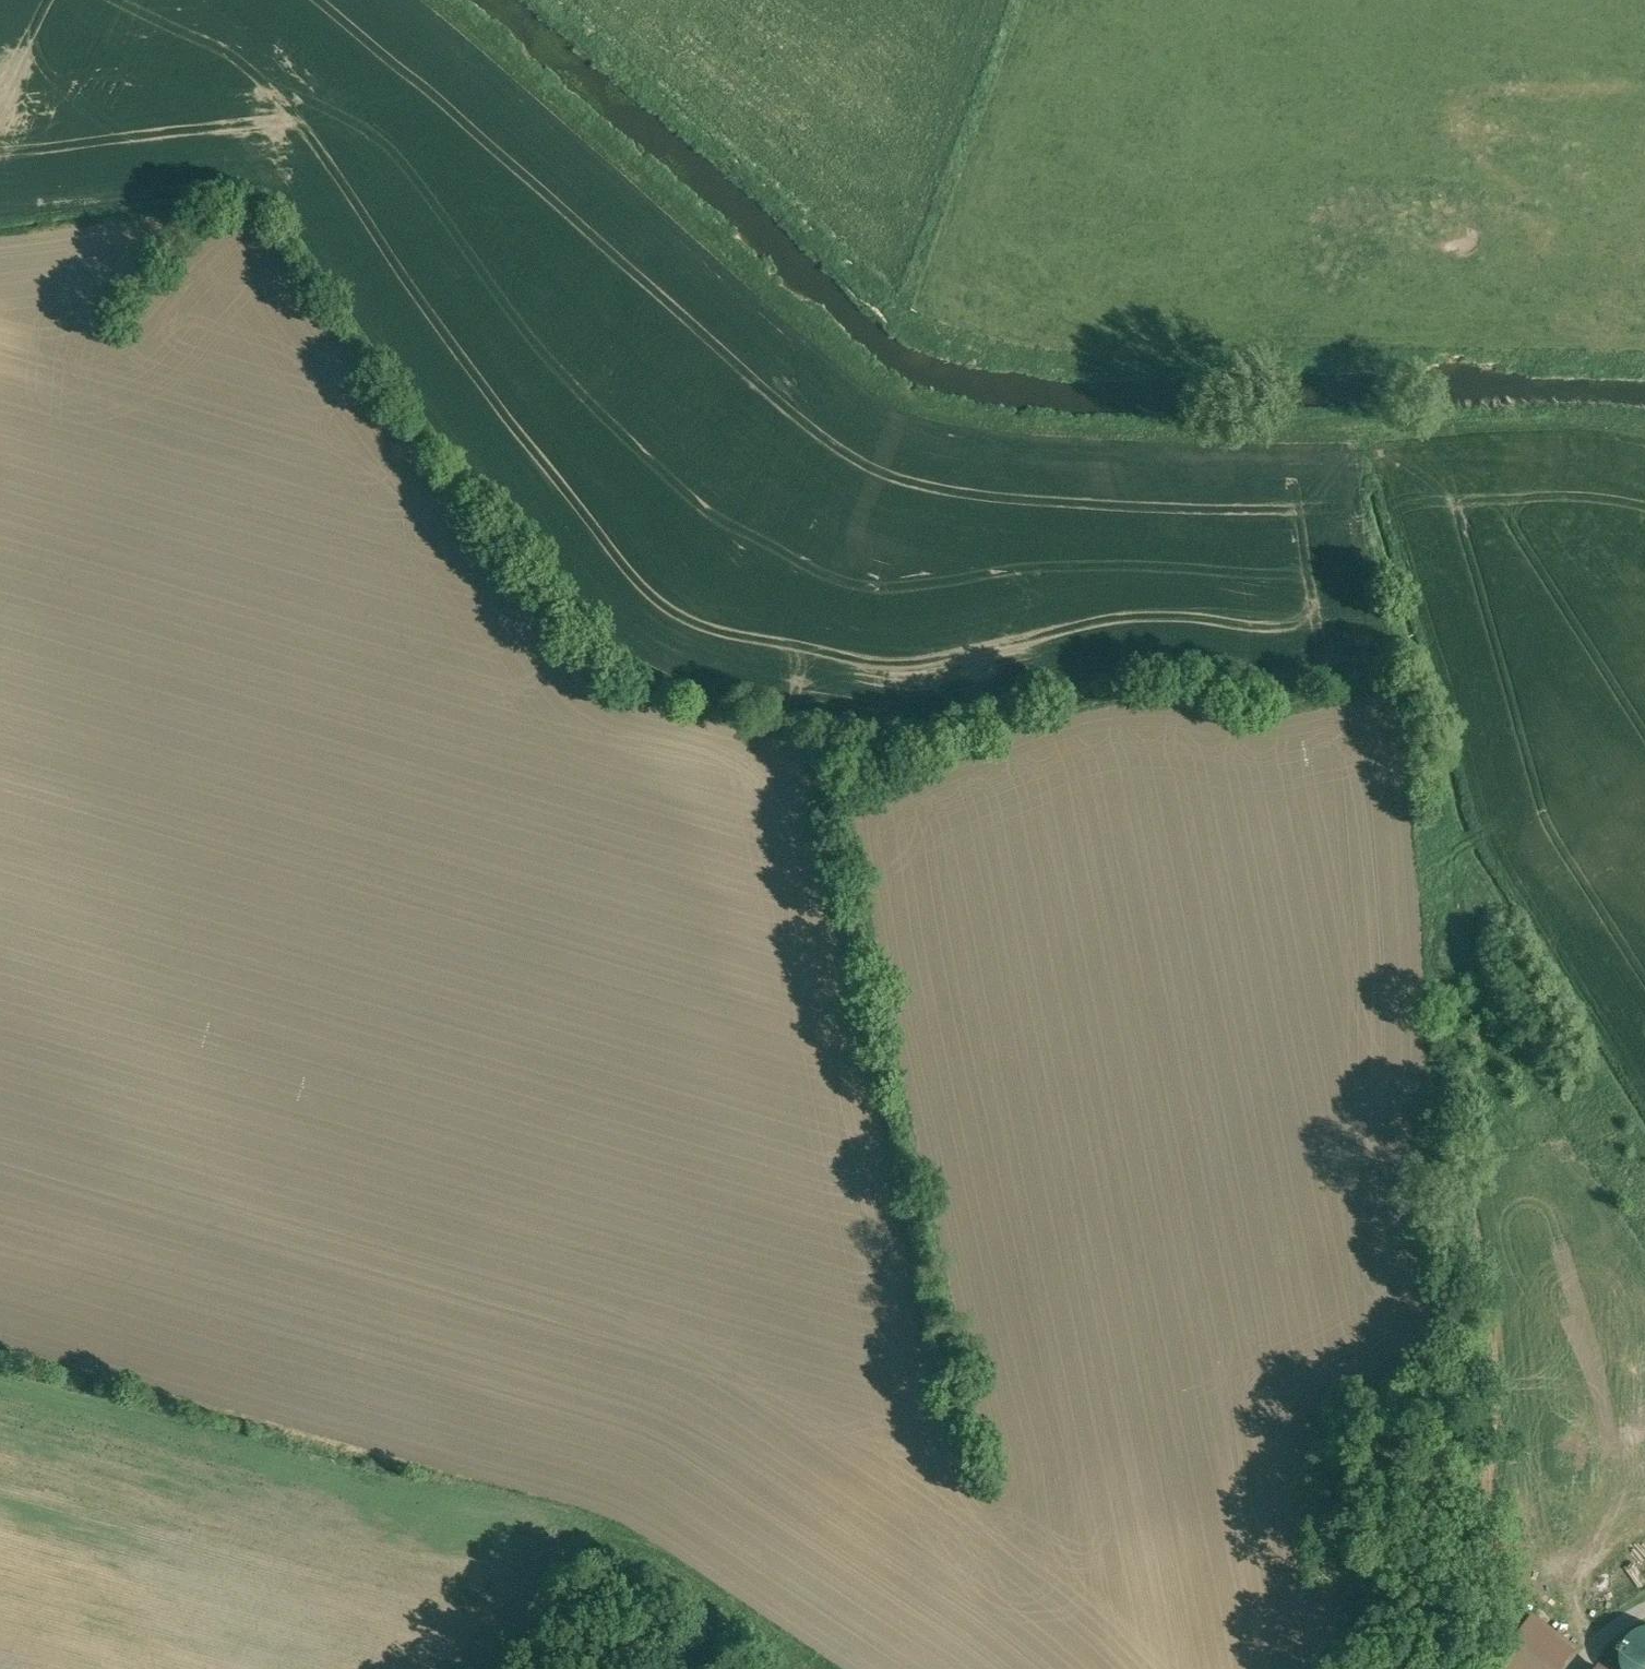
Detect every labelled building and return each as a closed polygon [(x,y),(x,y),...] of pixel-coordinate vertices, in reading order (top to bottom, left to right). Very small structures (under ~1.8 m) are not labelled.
[(1641,1628),(1633,1633),(1628,1642),(1625,1651),(1625,1661),(1629,1668),(1644,1668),(1644,1626),(1641,1628)]
